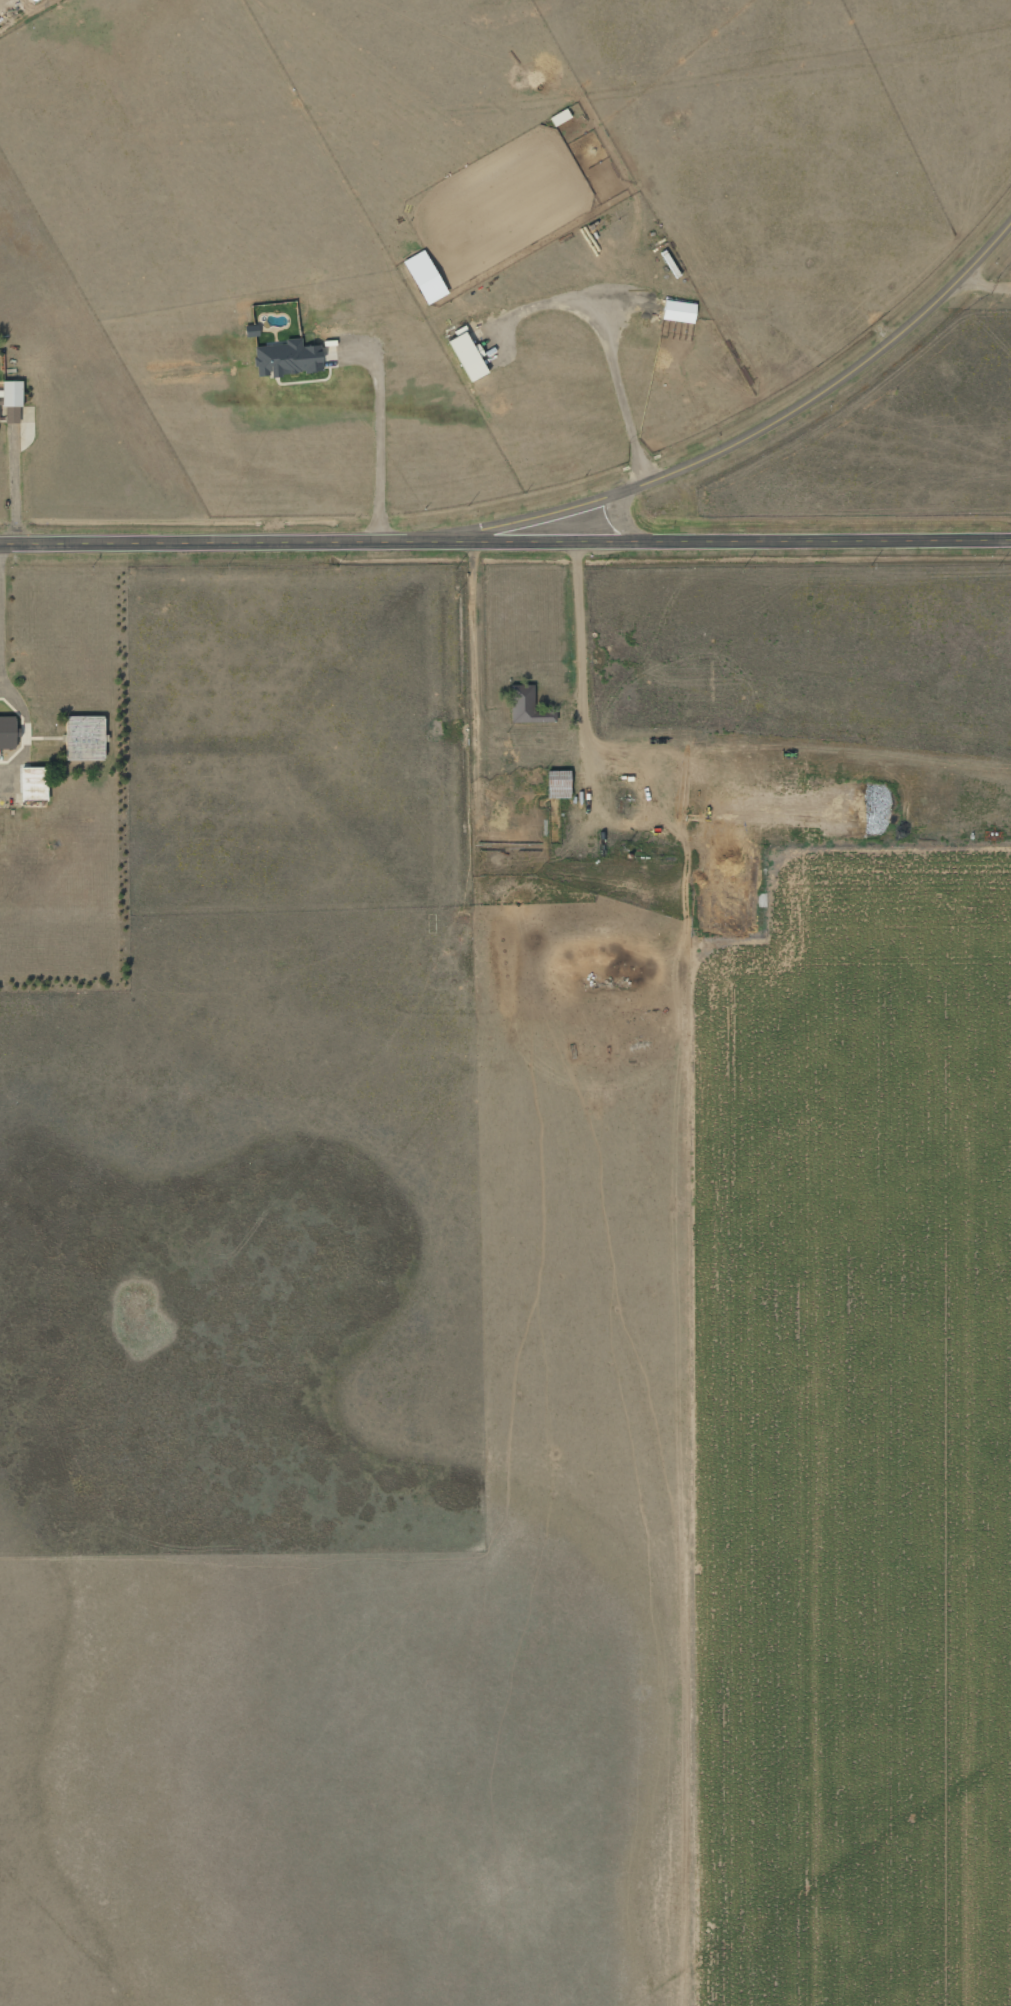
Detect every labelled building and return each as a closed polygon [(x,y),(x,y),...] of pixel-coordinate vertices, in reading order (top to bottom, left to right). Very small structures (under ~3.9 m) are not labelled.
[(424,304),(447,294),(426,249),(404,259),(424,304)] [(696,302),(664,299),(662,319),(694,322),(696,302)] [(487,373),(480,356),(483,354),(478,342),(472,345),(464,327),(455,331),(457,336),(449,339),(468,381),(487,373)] [(322,370),(319,344),(302,346),(301,337),(285,338),(285,343),(253,346),(256,376),(322,370)] [(22,380),(2,380),(2,405),(22,405),(22,380)] [(533,685),(511,685),(510,722),(555,722),(555,711),(533,711),(533,685)] [(0,715),(0,748),(15,748),(14,715),(0,715)] [(65,760),(103,759),(103,715),(65,716),(65,760)] [(47,766),(20,767),(21,800),(48,799),(47,766)]
